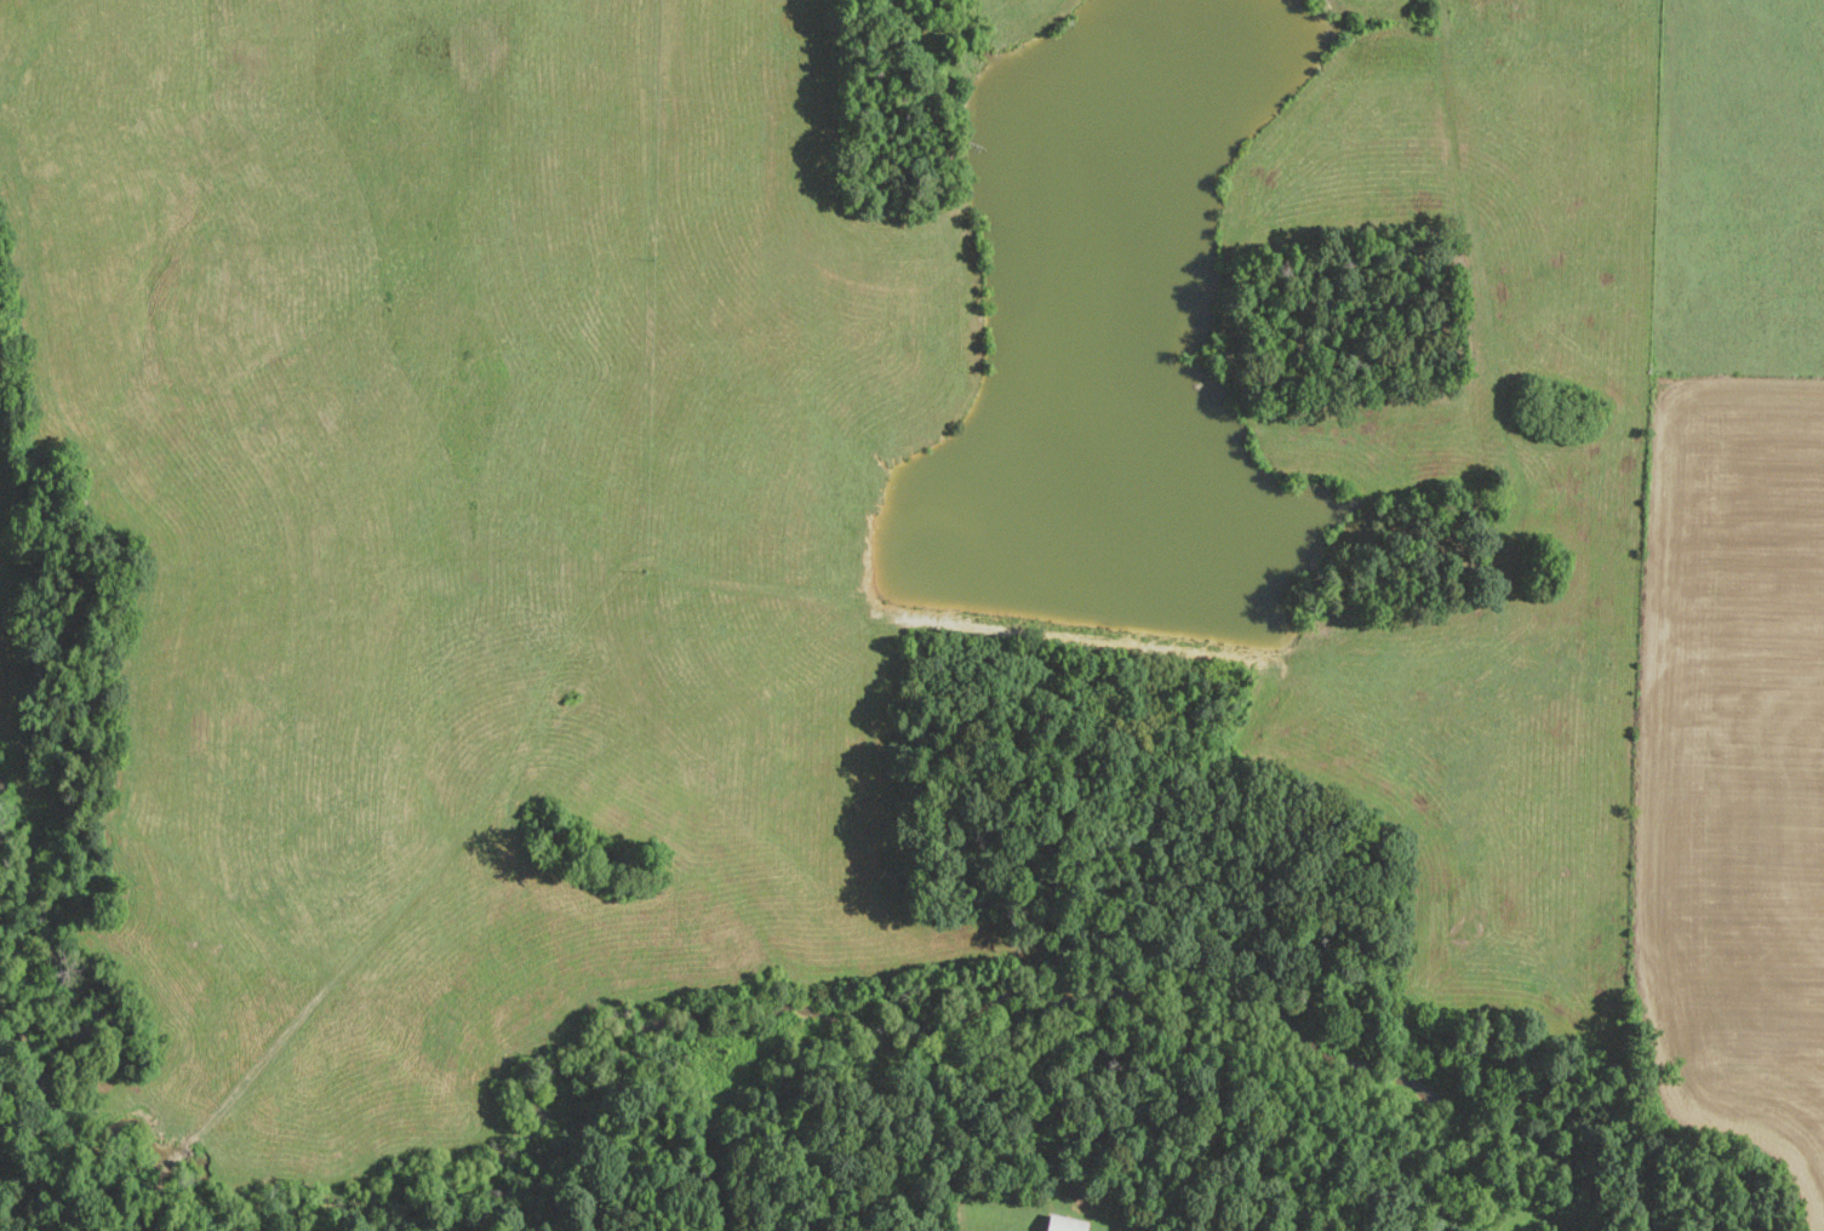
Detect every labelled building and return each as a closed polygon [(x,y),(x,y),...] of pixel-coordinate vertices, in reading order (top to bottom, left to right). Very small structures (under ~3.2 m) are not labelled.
[(1086,1224),(1048,1214),(1044,1230),(1084,1230),(1086,1224)]
